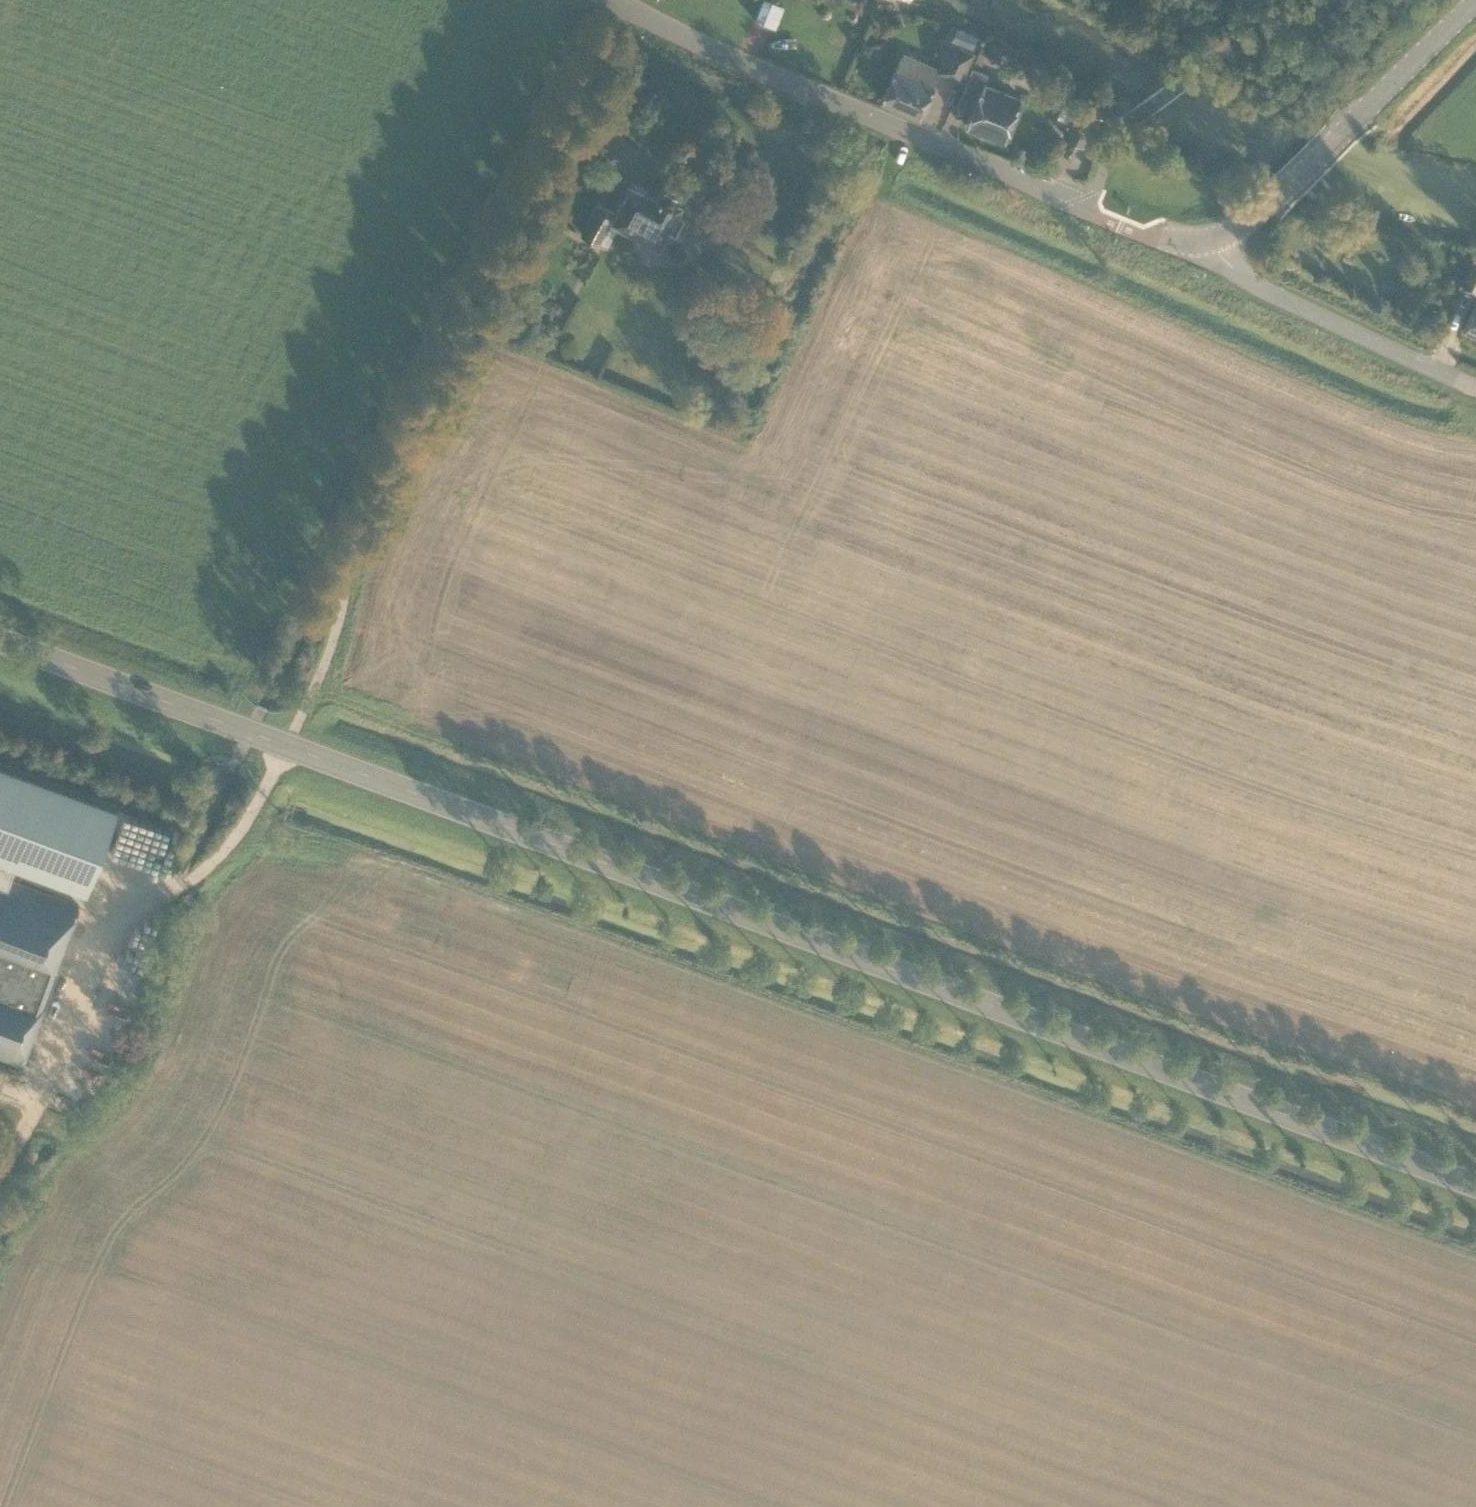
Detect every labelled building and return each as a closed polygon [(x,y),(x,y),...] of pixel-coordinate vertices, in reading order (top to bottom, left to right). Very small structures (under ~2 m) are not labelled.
[(957,26),(953,24),(949,33),(954,35),(954,36),(968,43),(973,32),(958,25),(957,26)] [(961,80),(974,50),(951,40),(939,67),(938,69),(940,70),(961,80)] [(920,115),(940,70),(938,69),(939,67),(903,51),(897,64),(882,98),(920,115)] [(1004,137),(1012,116),(1015,108),(1021,94),(985,79),(989,70),(974,64),(961,96),(957,105),(972,111),(968,123),(1004,137)] [(1074,105),(1061,133),(1088,145),(1101,117),(1074,105)] [(670,183),(666,184),(664,183),(662,187),(660,185),(656,191),(632,178),(615,208),(598,198),(581,230),(606,244),(620,218),(658,239),(666,224),(675,230),(684,212),(675,207),(681,197),(678,195),(680,191),(678,190),(677,186),(670,183)] [(520,266),(527,253),(516,247),(509,260),(520,266)] [(1475,290),(1475,265),(1473,264),(1464,285),(1475,291),(1475,290)] [(1475,333),(1475,300),(1464,328),(1475,333)] [(22,1062),(80,904),(10,878),(16,864),(86,890),(117,805),(0,761),(0,858),(0,1054),(22,1062)] [(0,1062),(0,1088),(9,1065),(0,1062)]
